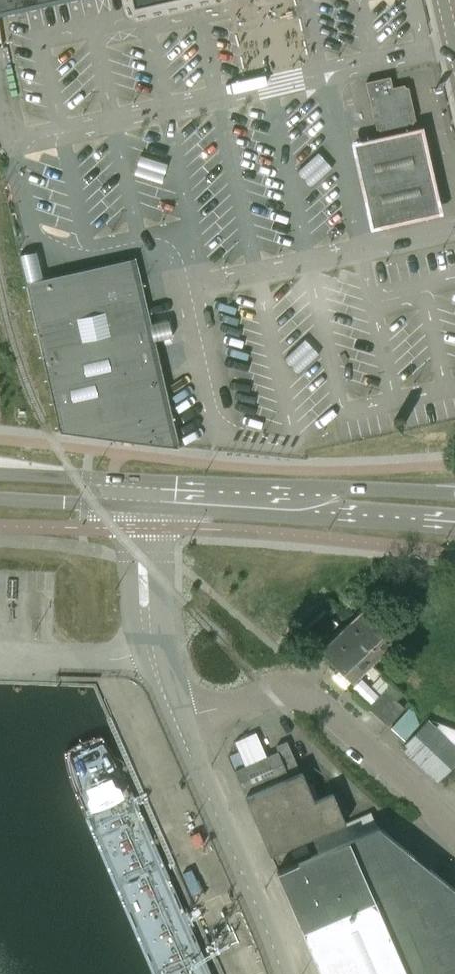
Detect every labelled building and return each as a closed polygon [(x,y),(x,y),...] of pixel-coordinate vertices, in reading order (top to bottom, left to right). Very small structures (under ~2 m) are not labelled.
[(61,0),(0,0),(0,14),(61,0)] [(390,76),(366,81),(371,104),(373,103),(379,129),(414,121),(406,86),(393,89),(390,76)] [(437,215),(419,132),(350,146),(368,230),(437,215)] [(135,258),(27,283),(60,432),(179,448),(135,258)] [(325,609),(331,616),(336,611),(330,604),(325,609)] [(371,661),(372,663),(395,640),(365,607),(348,623),(360,635),(353,643),(359,650),(361,648),(373,660),(371,661)] [(353,681),(372,663),(371,661),(373,660),(361,648),(359,650),(353,643),(360,635),(348,623),(322,648),(353,681)] [(381,674),(372,683),(380,691),(389,682),(381,674)] [(369,708),(388,726),(404,707),(396,700),(402,693),(391,683),(369,708)] [(412,705),(391,727),(404,740),(425,718),(412,705)] [(407,742),(403,747),(438,780),(454,762),(454,728),(439,723),(435,727),(428,720),(407,742)] [(246,766),(235,771),(245,795),(253,814),(260,830),(271,855),(312,837),(346,822),(333,792),(314,800),(302,771),(290,777),(289,775),(301,770),(288,741),(277,746),(279,752),(267,757),(256,732),(245,737),(235,741),(241,754),(246,766)] [(346,822),(312,837),(319,853),(349,840),(377,827),(371,812),(346,822)] [(277,871),(298,920),(303,930),(374,899),(407,973),(454,973),(454,889),(378,827),(377,827),(349,840),(319,853),(296,863),(295,862),(277,871)] [(303,930),(322,973),(407,973),(374,899),(303,930)]
